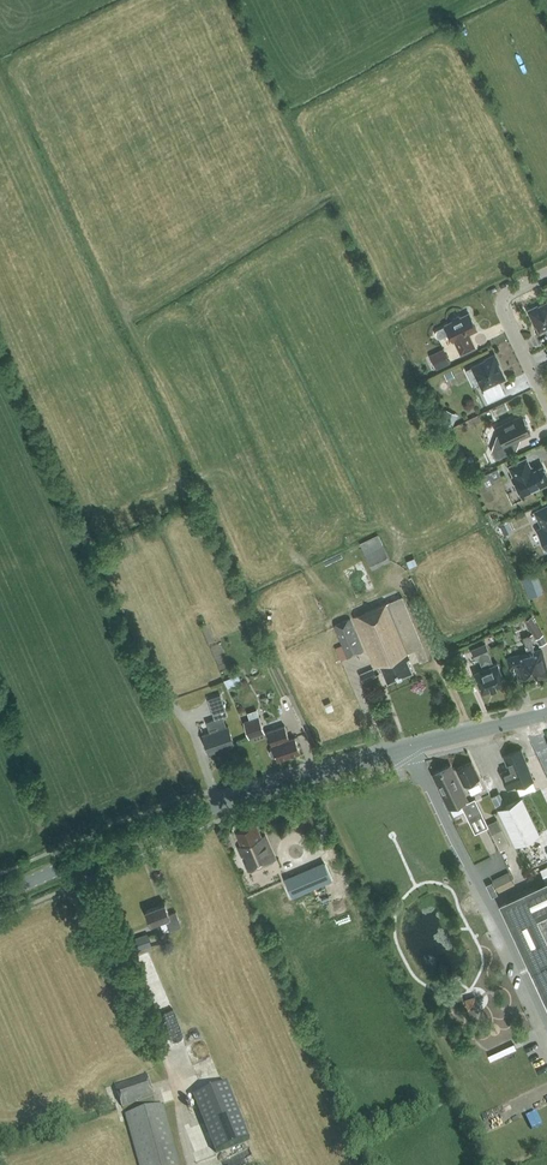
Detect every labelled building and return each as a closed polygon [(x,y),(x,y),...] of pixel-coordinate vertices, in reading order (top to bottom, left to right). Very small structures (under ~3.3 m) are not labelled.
[(538,307),(538,305),(527,310),(532,321),(534,320),(539,331),(546,328),(546,302),(538,307)] [(441,337),(449,333),(453,341),(455,340),(458,346),(457,346),(461,354),(475,347),(472,339),(471,340),(469,333),(477,329),(469,314),(462,317),(458,316),(454,318),(453,322),(437,330),(435,332),(437,336),(441,337)] [(446,353),(432,359),(436,368),(450,362),(446,353)] [(488,402),(506,393),(500,380),(505,378),(498,364),(499,363),(495,354),(486,358),(487,360),(473,367),(485,392),(484,392),(488,402)] [(442,421),(453,425),(458,414),(447,409),(442,421)] [(522,414),(496,427),(500,434),(497,435),(492,450),(496,459),(514,451),(510,442),(531,432),(527,424),(528,422),(526,418),(524,417),(522,414)] [(546,484),(546,473),(543,465),(533,470),(527,458),(509,466),(514,476),(513,477),(522,496),(546,484)] [(497,468),(485,474),(486,475),(482,477),(486,485),(494,482),(493,479),(501,475),(497,468)] [(534,510),(542,526),(538,528),(546,546),(546,504),(534,510)] [(509,521),(500,525),(504,534),(513,530),(509,521)] [(378,534),(360,543),(372,568),(390,560),(378,534)] [(419,662),(428,658),(402,596),(354,616),(376,666),(380,665),(387,682),(412,671),(407,659),(409,658),(408,653),(414,650),(419,662)] [(531,615),(524,620),(537,638),(540,645),(546,641),(543,634),(531,615)] [(364,650),(351,617),(333,625),(341,644),(335,647),(341,660),(364,650)] [(509,657),(511,665),(518,664),(521,676),(536,672),(537,673),(538,676),(546,674),(546,673),(544,661),(545,659),(544,656),(542,655),(541,649),(535,650),(531,634),(523,636),(528,653),(509,657)] [(482,691),(506,681),(498,661),(493,663),(489,652),(490,652),(486,642),(472,648),(476,658),(479,657),(483,667),(474,671),(482,691)] [(376,675),(373,668),(360,673),(363,681),(376,675)] [(242,682),(238,674),(224,680),(228,688),(242,682)] [(209,753),(234,745),(228,727),(226,727),(223,717),(228,715),(224,703),(210,707),(214,720),(206,722),(210,733),(203,735),(209,753)] [(259,716),(243,721),(249,738),(265,732),(259,716)] [(273,757),(276,756),(277,760),(300,752),(295,737),(289,739),(284,726),(267,732),(273,749),(271,749),(269,752),(271,756),(273,757)] [(504,755),(509,768),(502,771),(508,789),(516,786),(516,787),(534,780),(522,748),(504,755)] [(467,789),(470,787),(480,783),(478,779),(480,778),(472,761),(457,768),(465,785),(467,789)] [(450,807),(461,802),(469,820),(483,813),(476,798),(467,802),(467,801),(467,800),(450,765),(434,772),(439,785),(441,784),(443,790),(442,790),(450,807)] [(491,796),(497,808),(505,805),(499,792),(491,796)] [(505,805),(497,808),(515,845),(540,833),(522,796),(505,805)] [(510,845),(497,819),(487,824),(500,850),(510,845)] [(249,871),(275,860),(265,835),(262,837),(256,823),(236,832),(238,836),(225,842),(231,856),(240,852),(249,871)] [(326,863),(285,881),(292,897),(333,879),(326,863)] [(492,881),(486,884),(492,896),(498,893),(492,881)] [(499,903),(546,1006),(546,881),(499,903)] [(170,930),(181,926),(176,912),(169,914),(165,904),(146,911),(151,924),(165,919),(170,930)] [(481,943),(489,938),(485,930),(477,935),(481,943)] [(148,932),(134,938),(138,951),(152,945),(148,932)] [(158,953),(163,960),(173,954),(168,947),(158,953)] [(469,996),(472,1008),(482,1006),(480,994),(469,996)] [(147,1074),(115,1085),(122,1107),(154,1096),(147,1074)] [(194,1097),(216,1153),(250,1139),(228,1083),(194,1097)] [(164,1104),(126,1115),(139,1164),(181,1164),(164,1104)]
